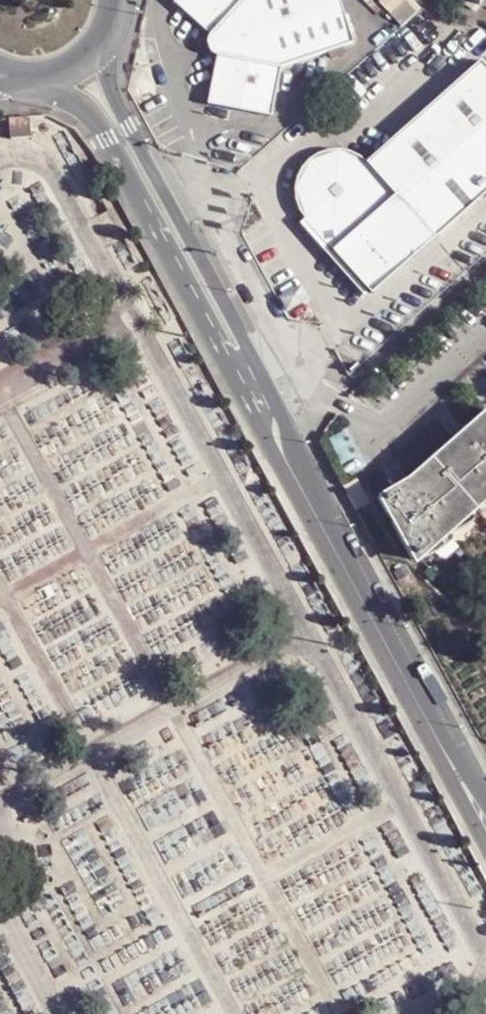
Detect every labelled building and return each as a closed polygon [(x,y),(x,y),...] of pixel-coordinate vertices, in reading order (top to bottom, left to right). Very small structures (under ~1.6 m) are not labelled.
[(207,97),(272,110),(281,62),(349,40),(335,0),(180,0),(177,4),(211,33),(207,40),(206,43),(208,46),(216,51),(207,97)] [(478,14),(485,1),(485,0),(457,0),(478,14)] [(366,168),(362,163),(351,155),(338,150),(329,149),(315,152),(302,160),(292,172),(288,180),(287,193),(289,204),(291,210),(293,216),(298,222),(302,226),(308,230),(318,235),(324,236),(332,240),(331,258),(368,302),(485,200),(485,74),(481,69),(403,135),(366,168)] [(9,121),(10,138),(29,137),(28,120),(9,121)] [(485,419),(485,414),(484,412),(448,446),(452,450),(459,457),(474,445),(466,436),(485,419)] [(379,516),(386,530),(404,565),(412,561),(418,556),(435,539),(444,531),(462,514),(472,505),(485,492),(485,419),(466,436),(474,445),(459,457),(452,450),(448,446),(427,464),(431,468),(409,489),(415,497),(402,508),(388,494),(371,503),(379,516)] [(415,497),(409,489),(431,468),(427,464),(404,486),(388,494),(402,508),(415,497)] [(472,505),(485,504),(485,492),(472,505)] [(472,524),(462,514),(444,531),(456,532),(465,529),(472,524)] [(435,539),(418,556),(428,557),(432,556),(435,554),(444,549),(435,539)]
